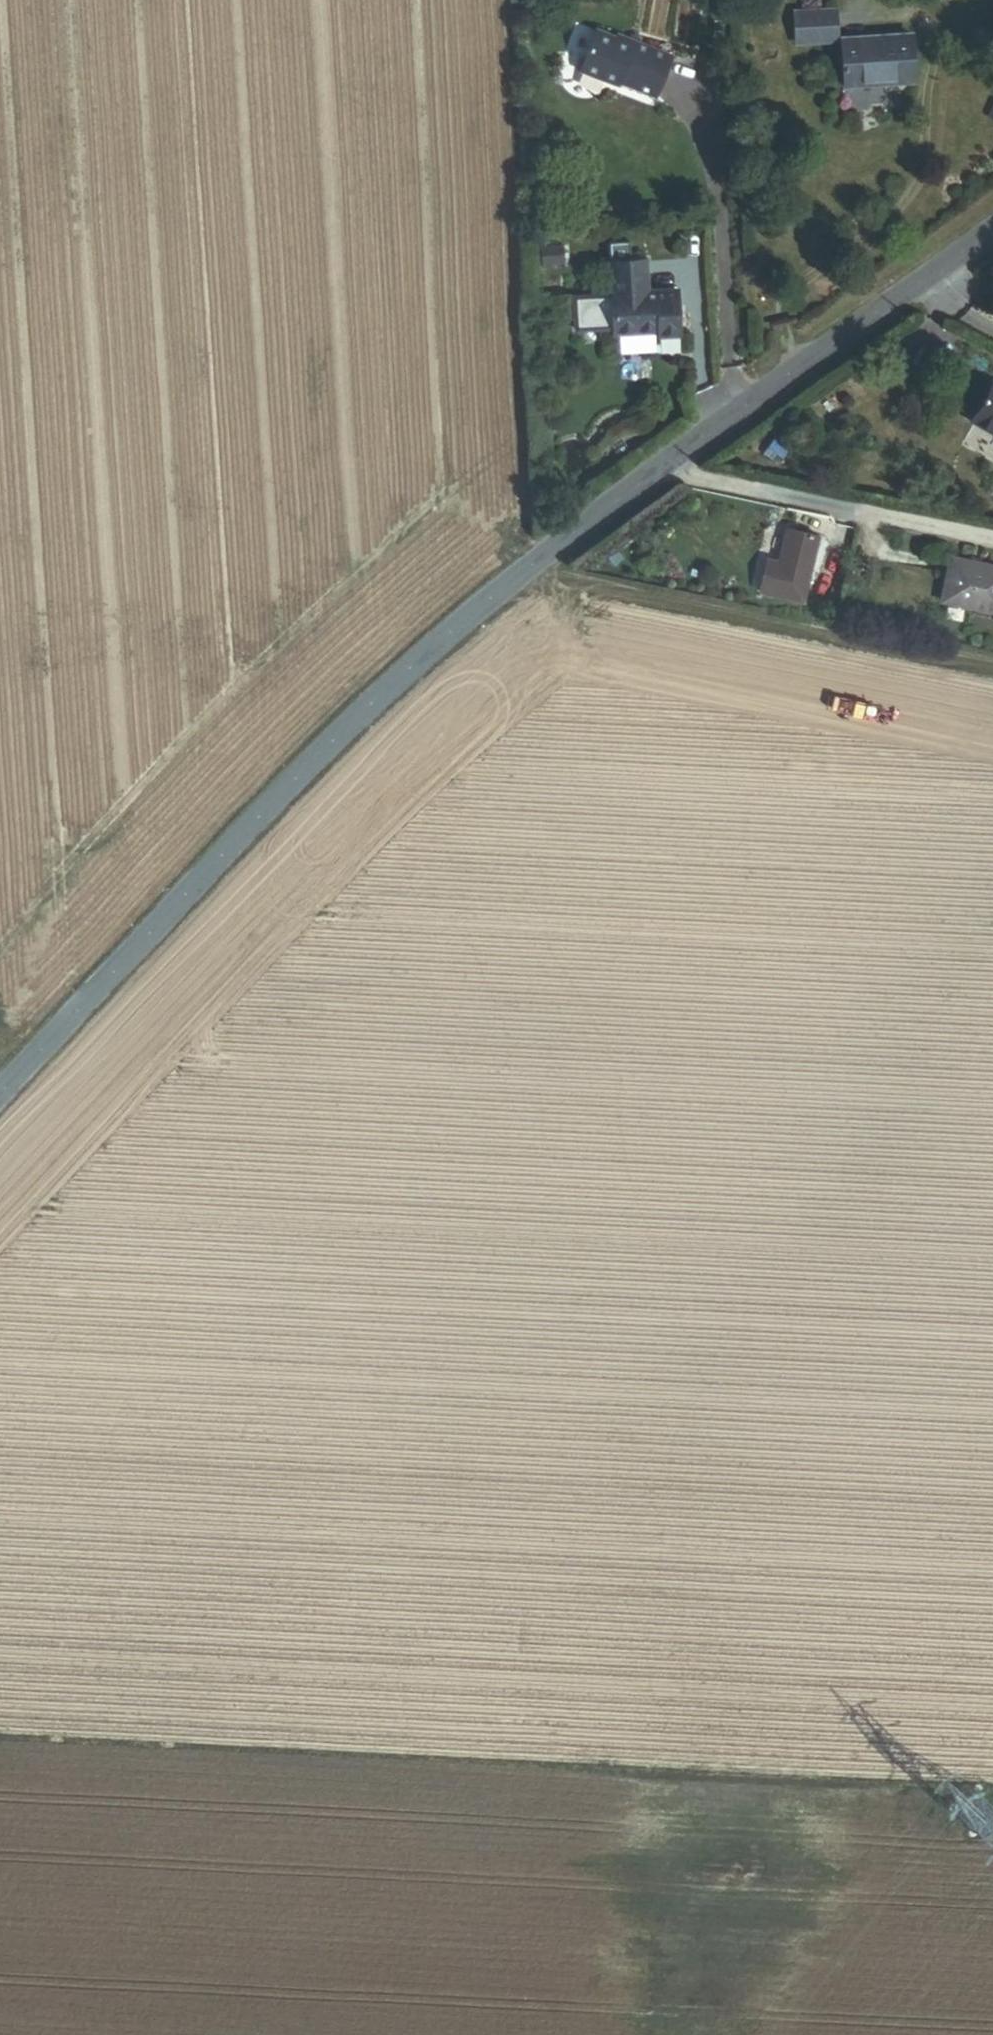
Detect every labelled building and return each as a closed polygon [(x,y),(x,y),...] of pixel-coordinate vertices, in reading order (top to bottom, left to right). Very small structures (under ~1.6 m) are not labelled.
[(805,43),(842,40),(839,11),(802,14),(805,43)] [(671,55),(617,34),(616,37),(596,29),(580,70),(618,85),(619,81),(655,96),(671,55)] [(916,81),(913,33),(845,37),(847,85),(916,81)] [(682,336),(678,289),(648,291),(645,259),(610,262),(615,336),(659,332),(660,338),(682,336)] [(990,380),(969,418),(992,432),(992,381),(990,380)] [(756,592),(802,602),(814,540),(780,533),(773,566),(761,564),(756,592)] [(989,566),(991,557),(974,554),(972,563),(954,559),(946,604),(992,613),(992,567),(989,566)]
